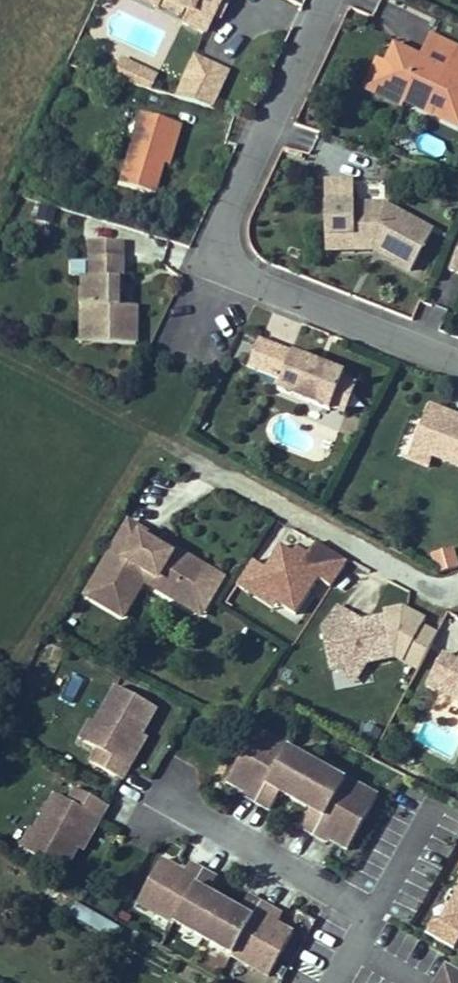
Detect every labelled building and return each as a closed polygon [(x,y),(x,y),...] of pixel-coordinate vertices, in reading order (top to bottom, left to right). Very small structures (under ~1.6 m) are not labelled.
[(154,10),(159,1),(157,0),(133,0),(154,10)] [(159,1),(164,3),(180,12),(187,15),(183,25),(201,35),(214,10),(219,0),(157,0),(159,1)] [(214,10),(222,13),(227,0),(219,0),(214,10)] [(180,12),(164,3),(161,10),(177,18),(180,12)] [(433,66),(449,73),(457,55),(457,48),(436,38),(425,62),(433,66)] [(449,73),(433,66),(430,71),(423,67),(425,62),(400,50),(392,67),(384,84),(408,96),(405,102),(457,127),(457,55),(449,73)] [(423,67),(430,71),(433,66),(425,62),(423,67)] [(229,74),(203,63),(185,101),(212,109),(229,74)] [(408,96),(384,84),(392,67),(383,63),(370,92),(402,108),(405,102),(408,96)] [(152,73),(144,89),(161,94),(168,81),(152,73)] [(182,128),(143,116),(121,190),(154,200),(164,166),(171,143),(177,145),(182,128)] [(177,145),(171,143),(164,166),(170,168),(177,145)] [(331,182),(331,214),(331,235),(359,235),(359,214),(359,206),(359,182),(331,182)] [(389,205),(359,206),(359,214),(359,250),(380,250),(416,271),(437,232),(389,205)] [(120,241),(88,235),(82,269),(76,268),(72,293),(86,296),(79,334),(121,340),(127,302),(107,299),(109,284),(111,274),(115,274),(120,241)] [(359,235),(331,235),(331,251),(359,250),(359,235)] [(79,334),(86,296),(72,293),(66,332),(79,334)] [(264,340),(253,369),(285,381),(281,391),(312,403),(333,412),(334,409),(347,378),(349,373),(329,366),(328,371),(319,367),(322,362),(264,340)] [(319,367),(328,371),(329,366),(322,362),(319,367)] [(347,378),(334,409),(348,414),(360,384),(347,378)] [(413,446),(433,455),(457,465),(457,416),(455,423),(448,420),(451,413),(430,405),(413,446)] [(455,423),(457,416),(451,413),(448,420),(455,423)] [(160,543),(127,523),(85,594),(121,615),(142,580),(169,597),(175,587),(194,600),(210,573),(172,550),(167,557),(156,549),(160,543)] [(348,561),(314,542),(302,566),(281,554),(269,575),(260,589),(277,600),(295,612),(316,579),(331,588),(348,561)] [(172,550),(160,543),(156,549),(167,557),(172,550)] [(457,566),(457,564),(452,546),(429,554),(436,573),(457,566)] [(260,589),(269,575),(251,565),(237,586),(272,607),(277,600),(260,589)] [(220,579),(210,573),(194,600),(175,587),(169,597),(199,614),(220,579)] [(388,582),(380,601),(399,609),(407,590),(388,582)] [(338,607),(322,631),(355,624),(338,607)] [(354,624),(322,631),(332,672),(337,670),(368,664),(396,657),(387,617),(354,624)] [(443,656),(427,686),(457,701),(457,664),(443,656)] [(368,664),(337,670),(356,682),(368,664)] [(118,687),(111,683),(100,701),(104,703),(107,705),(118,687)] [(107,705),(104,703),(83,740),(96,748),(89,761),(120,779),(128,764),(123,762),(141,731),(154,707),(118,687),(107,705)] [(291,745),(260,727),(233,777),(249,786),(247,789),(274,804),(284,787),(314,804),(305,822),(332,837),(334,834),(351,843),(379,795),(349,777),(348,779),(290,747),(291,745)] [(145,734),(141,731),(123,762),(128,764),(145,734)] [(54,793),(33,830),(36,832),(25,850),(62,871),(75,847),(93,816),(97,819),(106,804),(74,787),(67,800),(54,793)] [(97,819),(93,816),(75,847),(80,849),(97,819)] [(33,830),(29,828),(18,846),(25,850),(36,832),(33,830)] [(183,872),(160,859),(135,901),(171,922),(173,920),(231,952),(230,954),(266,975),(291,933),(268,920),(273,911),(246,895),(238,910),(206,893),(215,879),(188,863),(183,872)] [(112,937),(118,927),(74,903),(68,913),(112,937)]
